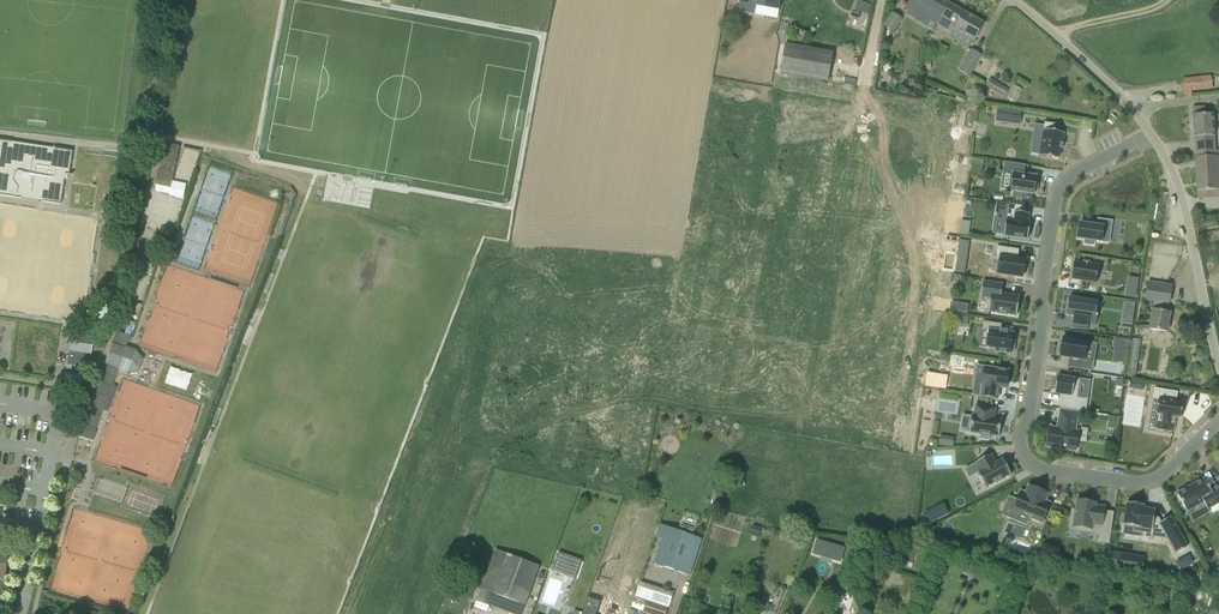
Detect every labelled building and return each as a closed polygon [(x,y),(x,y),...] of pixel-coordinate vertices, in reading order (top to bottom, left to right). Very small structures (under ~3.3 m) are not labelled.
[(739,12),(754,14),(755,7),(779,11),(781,0),(741,0),(739,12)] [(871,5),(857,0),(854,10),(868,15),(871,5)] [(905,13),(927,26),(931,21),(937,25),(949,4),(943,0),(913,0),(905,13)] [(982,23),(949,4),(937,25),(952,34),(955,29),(974,40),(984,24),(983,23),(983,24),(982,23)] [(893,14),(885,27),(894,33),(902,19),(893,14)] [(785,44),(780,75),(828,83),(833,53),(785,44)] [(982,55),(971,48),(959,70),(969,76),(982,55)] [(759,63),(760,53),(751,51),(749,61),(759,63)] [(1211,76),(1182,78),(1184,96),(1191,95),(1191,92),(1213,90),(1211,76)] [(1003,86),(990,78),(985,86),(1005,97),(1010,88),(1004,85),(1003,86)] [(1195,158),(1215,157),(1213,114),(1205,115),(1205,108),(1193,109),(1193,116),(1195,158)] [(1020,122),(1021,113),(1002,110),(1000,123),(1012,125),(1012,121),(1020,122)] [(1118,119),(1112,115),(1107,122),(1113,126),(1118,119)] [(1040,157),(1059,159),(1061,149),(1063,149),(1064,144),(1063,144),(1065,133),(1055,132),(1056,124),(1044,123),(1041,149),(1040,157)] [(21,199),(21,195),(43,198),(42,202),(60,205),(65,175),(71,176),(71,175),(69,175),(72,151),(54,149),(53,152),(11,146),(11,142),(0,140),(0,195),(21,199)] [(159,169),(155,186),(157,186),(156,192),(169,195),(169,196),(183,199),(187,185),(173,182),(180,147),(164,144),(159,169)] [(1218,198),(1218,157),(1215,157),(1195,158),(1195,159),(1197,190),(1196,190),(1197,191),(1198,199),(1218,198)] [(1010,191),(1034,195),(1035,193),(1037,192),(1038,185),(1036,183),(1037,177),(1023,175),(1024,166),(1025,167),(1025,166),(1004,163),(1005,164),(1004,173),(1012,174),(1010,191)] [(1009,205),(1004,236),(1028,239),(1030,225),(1028,224),(1029,215),(1024,214),(1025,207),(1009,205)] [(1092,246),(1093,246),(1094,241),(1109,243),(1112,222),(1098,220),(1097,227),(1079,225),(1077,239),(1085,240),(1084,245),(1092,246)] [(968,237),(971,223),(961,221),(959,235),(968,237)] [(969,242),(960,241),(955,272),(965,273),(969,242)] [(998,275),(1022,278),(1025,260),(1018,259),(1019,250),(997,247),(995,257),(1000,258),(998,275)] [(1099,266),(1099,265),(1098,266),(1090,265),(1090,262),(1083,261),(1083,264),(1075,263),(1075,262),(1074,262),(1071,280),(1072,280),(1095,283),(1095,284),(1096,284),(1099,266)] [(1153,309),(1150,330),(1167,332),(1170,313),(1166,312),(1167,303),(1169,303),(1172,287),(1164,286),(1148,283),(1145,299),(1150,300),(1154,301),(1153,309)] [(1136,298),(1137,289),(1129,288),(1128,297),(1136,298)] [(988,312),(1016,317),(1019,297),(991,293),(988,312)] [(1073,317),(1072,328),(1087,331),(1088,324),(1085,323),(1086,316),(1097,318),(1098,313),(1096,313),(1098,303),(1069,299),(1066,315),(1073,317)] [(949,312),(957,313),(958,304),(950,303),(949,312)] [(1126,325),(1131,326),(1135,304),(1125,303),(1123,316),(1128,316),(1126,325)] [(967,327),(969,318),(956,317),(954,325),(967,327)] [(1001,331),(1001,325),(983,322),(982,331),(989,331),(986,348),(995,350),(995,352),(1011,355),(1011,352),(1014,353),(1015,344),(1013,343),(1014,334),(1006,333),(1006,332),(1001,331)] [(116,332),(98,383),(91,401),(79,437),(91,441),(92,442),(95,433),(94,433),(111,386),(112,387),(118,371),(124,373),(126,374),(129,373),(138,371),(143,360),(135,350),(125,347),(128,336),(127,336),(116,332)] [(93,339),(71,336),(65,373),(87,376),(93,339)] [(1092,371),(1093,361),(1085,360),(1088,341),(1063,338),(1063,341),(1062,344),(1062,346),(1059,346),(1058,354),(1061,354),(1060,357),(1069,358),(1068,367),(1092,371)] [(1127,350),(1128,342),(1114,340),(1113,348),(1127,350)] [(172,367),(166,383),(189,391),(195,375),(172,367)] [(1008,371),(984,368),(980,397),(998,400),(999,388),(1006,389),(1008,371)] [(1054,378),(1053,387),(1056,387),(1055,394),(1062,395),(1060,409),(1086,413),(1088,399),(1078,398),(1080,380),(1057,376),(1057,379),(1054,378)] [(1124,381),(1116,379),(1114,387),(1122,388),(1124,381)] [(1176,401),(1177,393),(1154,389),(1153,399),(1159,400),(1156,415),(1159,416),(1157,430),(1174,433),(1176,416),(1181,417),(1183,402),(1176,401)] [(980,435),(980,440),(989,441),(990,437),(999,438),(1001,420),(990,419),(992,409),(975,406),(974,416),(972,416),(969,434),(980,435)] [(1050,428),(1047,447),(1075,452),(1078,432),(1075,431),(1078,414),(1060,411),(1057,429),(1050,428)] [(941,436),(940,445),(955,447),(956,438),(941,436)] [(979,472),(987,486),(1012,473),(1003,457),(997,461),(992,452),(976,461),(981,469),(979,470),(979,472)] [(1176,494),(1187,512),(1203,503),(1207,510),(1218,504),(1218,485),(1210,490),(1204,479),(1176,494)] [(1033,486),(1032,488),(1029,487),(1026,495),(1020,493),(1013,511),(1042,523),(1050,505),(1044,503),(1047,495),(1040,492),(1041,490),(1033,486)] [(719,495),(716,504),(721,505),(726,489),(719,487),(717,494),(719,495)] [(1096,504),(1093,503),(1087,503),(1088,500),(1079,499),(1079,501),(1077,501),(1075,512),(1072,511),(1070,524),(1082,525),(1081,529),(1100,532),(1099,542),(1108,544),(1111,527),(1102,525),(1105,508),(1095,506),(1096,504)] [(1172,517),(1164,521),(1162,517),(1157,516),(1158,509),(1146,507),(1147,505),(1146,504),(1146,506),(1141,505),(1141,504),(1130,502),(1128,514),(1125,513),(1124,522),(1127,522),(1126,524),(1136,526),(1135,531),(1145,533),(1144,535),(1153,537),(1154,536),(1165,538),(1171,538),(1174,545),(1185,539),(1172,517)] [(929,525),(942,518),(936,507),(923,514),(929,525)] [(689,575),(693,564),(702,540),(691,536),(680,532),(660,525),(656,537),(662,540),(654,563),(689,575)] [(759,538),(762,529),(752,526),(750,535),(759,538)] [(1025,540),(1037,545),(1041,534),(1030,529),(1025,540)] [(845,548),(817,540),(812,554),(841,563),(845,548)] [(1043,557),(1048,549),(1039,543),(1034,552),(1043,557)] [(910,546),(905,562),(914,565),(919,549),(910,546)] [(0,550),(0,580),(6,581),(10,551),(0,550)] [(497,550),(478,599),(487,603),(491,593),(525,606),(540,566),(498,550),(497,550)] [(1145,557),(1110,551),(1107,569),(1142,574),(1145,557)] [(559,553),(555,572),(579,578),(583,558),(559,553)] [(1189,556),(1176,562),(1181,571),(1193,565),(1189,556)] [(977,578),(980,569),(967,564),(964,572),(977,578)] [(646,602),(646,603),(667,611),(673,594),(662,590),(659,589),(654,603),(647,601),(646,602)] [(1180,598),(1175,589),(1170,592),(1176,600),(1180,598)] [(609,596),(607,605),(625,609),(627,601),(609,596)] [(583,613),(597,613),(601,603),(589,598),(583,613)] [(667,611),(646,603),(646,602),(635,598),(632,608),(650,613),(666,613),(667,611)]
